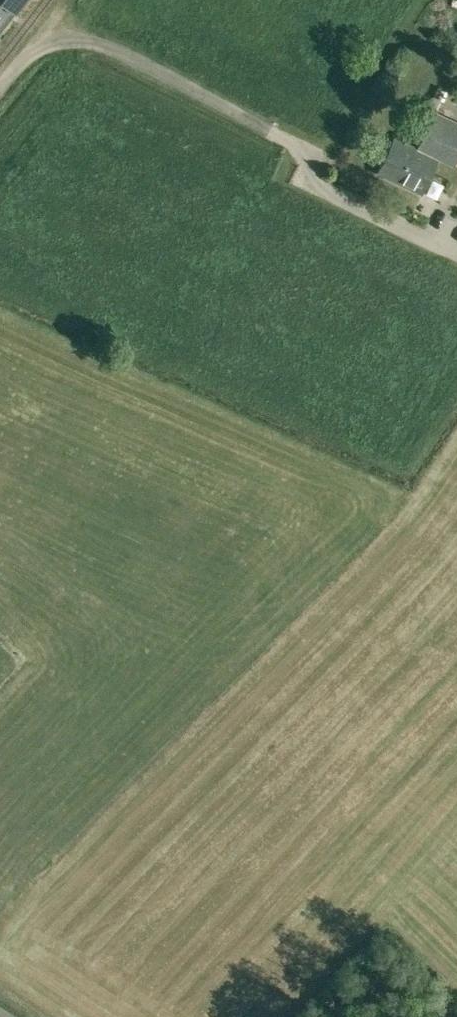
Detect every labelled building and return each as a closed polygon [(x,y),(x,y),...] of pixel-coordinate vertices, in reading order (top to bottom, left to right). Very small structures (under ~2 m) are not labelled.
[(27,0),(0,0),(0,3),(15,15),(27,0)] [(439,158),(453,165),(456,158),(456,122),(434,111),(417,147),(439,158)] [(439,158),(417,147),(393,137),(377,172),(422,193),(439,158)]
